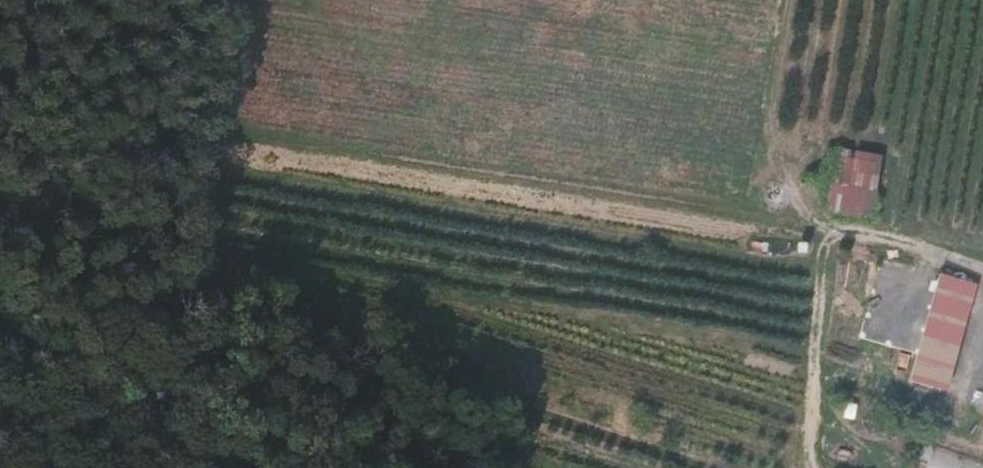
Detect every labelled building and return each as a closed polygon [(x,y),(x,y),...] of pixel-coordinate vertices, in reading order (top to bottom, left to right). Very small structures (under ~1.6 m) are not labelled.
[(887,160),(838,150),(825,215),(874,225),(887,160)] [(975,285),(945,275),(912,380),(942,389),(975,285)] [(935,444),(927,467),(982,467),(982,460),(935,444)]
